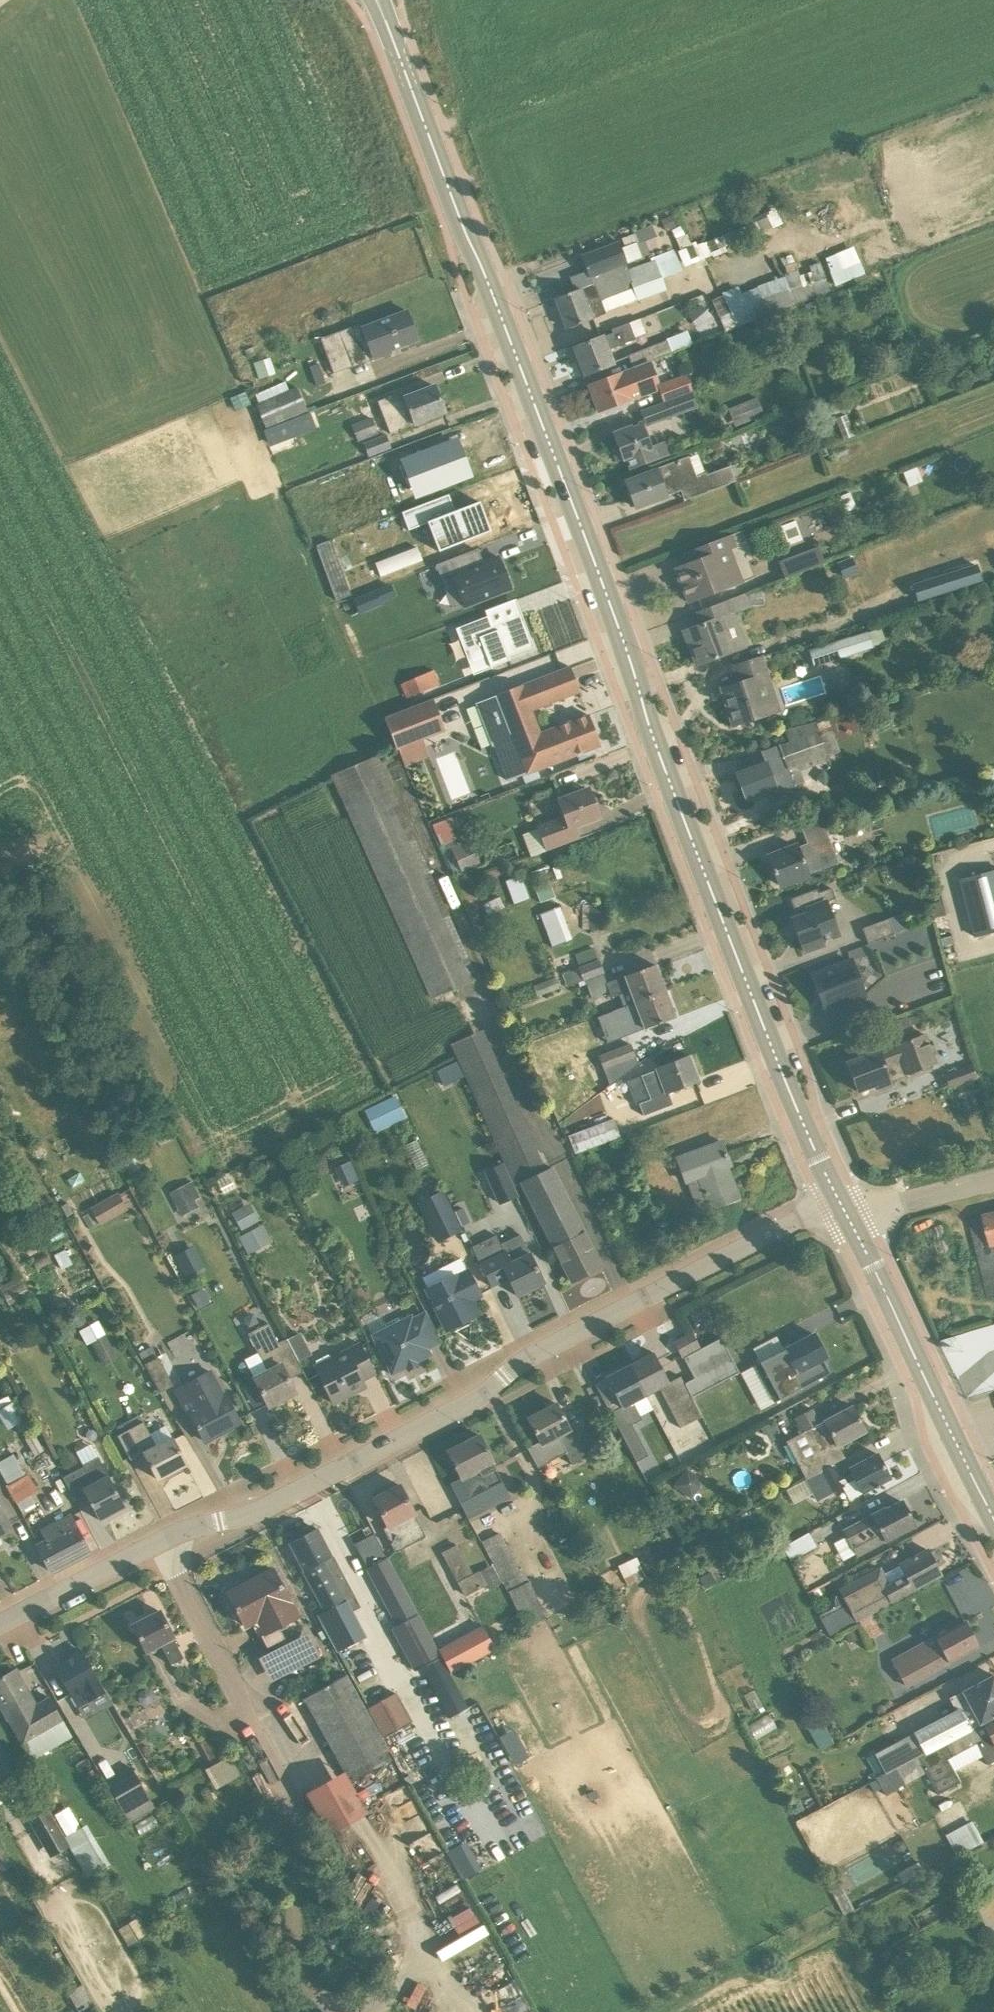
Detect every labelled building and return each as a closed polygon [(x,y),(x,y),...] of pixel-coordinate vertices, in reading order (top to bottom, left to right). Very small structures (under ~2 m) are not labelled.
[(673,216),(662,220),(666,231),(677,227),(673,216)] [(681,227),(672,231),(676,240),(685,235),(681,227)] [(622,238),(625,247),(636,243),(633,234),(622,238)] [(593,284),(595,284),(600,299),(631,287),(637,302),(666,291),(661,276),(655,261),(628,271),(625,264),(627,263),(620,243),(581,257),(589,278),(591,277),(593,284)] [(823,255),(835,284),(865,272),(853,243),(823,255)] [(683,267),(699,261),(693,246),(692,246),(681,251),(678,252),(683,267)] [(606,314),(600,299),(595,284),(593,284),(581,289),(555,299),(567,329),(606,314)] [(702,305),(694,313),(702,321),(711,314),(702,305)] [(368,359),(369,361),(390,353),(389,351),(418,341),(407,311),(362,327),(361,323),(320,338),(333,372),(368,359)] [(332,312),(328,311),(324,313),(322,317),(324,321),(328,323),(333,321),(334,316),(332,312)] [(585,375),(613,364),(608,350),(635,340),(629,323),(611,330),(613,333),(602,337),(574,348),(585,375)] [(633,367),(648,361),(670,353),(666,341),(628,355),(633,367)] [(253,348),(245,350),(247,358),(255,355),(253,348)] [(254,363),(259,379),(276,374),(270,357),(254,363)] [(653,376),(648,361),(633,367),(633,369),(589,385),(599,411),(655,391),(649,377),(653,376)] [(665,402),(691,392),(685,377),(659,386),(665,402)] [(266,429),(289,420),(309,411),(299,385),(256,403),(266,429)] [(402,392),(377,401),(389,433),(416,423),(417,425),(426,422),(425,420),(445,413),(435,386),(404,397),(402,392)] [(757,398),(742,403),(749,422),(764,417),(757,398)] [(647,425),(669,416),(664,402),(641,411),(647,425)] [(794,411),(777,417),(781,427),(798,420),(794,411)] [(627,459),(631,470),(668,456),(663,442),(650,447),(641,423),(613,434),(619,449),(614,451),(618,462),(627,459)] [(386,435),(363,444),(368,458),(392,449),(386,435)] [(454,442),(402,462),(415,495),(467,475),(454,442)] [(656,471),(626,482),(635,508),(686,489),(690,499),(735,482),(730,467),(707,475),(706,473),(695,478),(688,458),(656,470),(656,471)] [(850,493),(835,499),(841,514),(856,509),(850,493)] [(446,495),(400,513),(406,531),(426,524),(437,552),(489,532),(477,503),(453,512),(446,495)] [(688,602),(732,586),(725,568),(730,566),(724,551),(736,547),(731,535),(695,548),(699,560),(675,569),(688,602)] [(345,577),(330,540),(315,546),(330,583),(345,577)] [(787,574),(824,559),(817,544),(780,558),(787,574)] [(476,550),(437,565),(447,591),(457,587),(465,607),(511,589),(499,557),(481,563),(476,550)] [(852,556),(837,562),(843,579),(858,573),(852,556)] [(975,563),(912,582),(917,599),(981,580),(975,563)] [(763,587),(746,593),(751,606),(764,606),(763,587)] [(751,606),(746,593),(696,612),(701,624),(682,631),(695,665),(714,658),(714,660),(731,653),(718,619),(751,606)] [(530,647),(518,617),(492,627),(488,616),(459,628),(472,661),(485,656),(490,667),(509,660),(507,656),(530,647)] [(868,631),(808,650),(814,668),(874,648),(868,631)] [(734,665),(738,679),(739,683),(720,689),(732,727),(766,716),(757,688),(771,684),(762,656),(734,665)] [(518,766),(556,752),(606,732),(596,708),(546,727),(537,704),(587,684),(580,666),(503,696),(504,697),(492,702),(518,766)] [(406,700),(420,693),(440,685),(434,670),(399,685),(406,700)] [(433,702),(386,720),(397,747),(423,737),(443,730),(433,702)] [(786,770),(797,766),(798,768),(840,752),(828,720),(815,722),(784,730),(789,743),(780,746),(779,744),(761,751),(765,762),(736,773),(746,800),(775,789),(777,793),(792,787),(786,770)] [(477,979),(378,758),(377,756),(331,775),(431,999),(477,979)] [(985,771),(987,780),(993,778),(993,769),(985,771)] [(540,777),(538,771),(527,775),(526,774),(522,775),(525,783),(540,777)] [(536,825),(538,829),(522,835),(531,857),(546,851),(570,842),(566,830),(599,817),(588,789),(559,800),(564,815),(536,825)] [(799,823),(804,834),(807,843),(768,858),(779,885),(838,862),(819,815),(799,823)] [(433,824),(443,843),(456,836),(445,817),(433,824)] [(461,872),(480,863),(470,842),(451,851),(461,872)] [(960,879),(976,937),(993,932),(993,870),(960,879)] [(521,876),(506,881),(514,904),(529,898),(521,876)] [(549,881),(535,887),(541,903),(555,897),(549,881)] [(826,902),(835,899),(831,888),(818,893),(817,889),(790,899),(797,917),(792,919),(804,953),(823,945),(822,942),(839,935),(826,902)] [(921,908),(926,922),(946,915),(941,901),(921,908)] [(559,906),(540,913),(552,947),(572,940),(559,906)] [(895,934),(889,919),(862,928),(868,944),(895,934)] [(952,936),(940,938),(942,946),(954,944),(952,936)] [(625,1006),(665,991),(655,965),(607,983),(599,961),(563,975),(567,987),(580,983),(581,986),(586,985),(592,999),(610,992),(612,997),(620,994),(625,1006)] [(826,1009),(864,995),(851,962),(813,975),(826,1009)] [(665,991),(625,1006),(618,1009),(623,1022),(621,1023),(627,1036),(675,1018),(665,991)] [(910,1016),(888,1024),(893,1036),(914,1027),(910,1016)] [(537,1173),(551,1166),(487,1028),(453,1044),(517,1184),(522,1182),(537,1174),(537,1173)] [(907,1075),(935,1064),(924,1034),(896,1045),(896,1046),(879,1052),(879,1051),(847,1063),(857,1092),(876,1085),(878,1090),(892,1085),(885,1068),(902,1062),(907,1075)] [(609,1085),(638,1063),(631,1044),(598,1057),(609,1085)] [(655,1098),(699,1081),(689,1056),(645,1073),(655,1098)] [(460,1075),(454,1063),(431,1074),(437,1086),(460,1075)] [(973,1065),(945,1075),(949,1088),(977,1078),(973,1065)] [(405,1117),(395,1096),(374,1106),(384,1127),(405,1117)] [(731,1165),(722,1142),(678,1158),(687,1181),(688,1181),(701,1213),(739,1198),(731,1178),(730,1178),(725,1167),(731,1165)] [(350,1161),(335,1168),(342,1183),(357,1176),(350,1161)] [(499,1205),(517,1197),(502,1163),(484,1171),(499,1205)] [(601,1268),(583,1232),(551,1166),(537,1173),(537,1174),(522,1182),(572,1282),(601,1268)] [(201,1197),(192,1181),(170,1193),(178,1209),(195,1200),(201,1197)] [(117,1192),(89,1209),(100,1227),(128,1210),(117,1192)] [(441,1192),(420,1202),(439,1241),(460,1230),(441,1192)] [(61,1207),(67,1218),(74,1214),(68,1203),(61,1207)] [(246,1207),(232,1214),(241,1230),(255,1222),(246,1207)] [(983,1216),(991,1248),(993,1247),(993,1214),(983,1216)] [(991,1248),(983,1216),(970,1219),(989,1297),(993,1296),(993,1247),(991,1248)] [(263,1224),(239,1237),(245,1249),(268,1236),(263,1224)] [(205,1267),(193,1245),(174,1255),(185,1277),(205,1267)] [(65,1249),(54,1255),(62,1270),(73,1264),(65,1249)] [(491,1286),(508,1278),(517,1296),(544,1283),(529,1254),(511,1263),(505,1251),(480,1264),(491,1286)] [(472,1277),(470,1278),(466,1271),(455,1277),(455,1275),(446,1279),(441,1268),(422,1277),(440,1312),(438,1313),(447,1331),(453,1327),(450,1322),(467,1314),(469,1319),(476,1316),(468,1302),(481,1295),(472,1277)] [(0,1287),(0,1289),(9,1305),(29,1294),(20,1276),(0,1287)] [(387,1328),(372,1335),(392,1375),(406,1367),(408,1371),(418,1366),(416,1362),(431,1355),(428,1349),(440,1343),(425,1312),(413,1318),(411,1316),(400,1321),(398,1317),(385,1324),(387,1328)] [(91,1343),(106,1335),(99,1320),(79,1331),(87,1345),(91,1343)] [(296,1393),(285,1371),(299,1364),(286,1338),(278,1342),(267,1322),(247,1332),(267,1371),(254,1378),(269,1407),(296,1393)] [(699,1347),(692,1333),(674,1342),(681,1357),(699,1347)] [(830,1373),(823,1359),(826,1358),(813,1334),(754,1366),(767,1389),(775,1403),(791,1394),(830,1373)] [(106,1335),(91,1343),(103,1366),(119,1358),(106,1335)] [(359,1343),(315,1366),(333,1404),(366,1388),(362,1381),(375,1374),(359,1343)] [(139,1353),(145,1364),(157,1358),(151,1347),(139,1353)] [(630,1365),(645,1396),(659,1388),(680,1428),(701,1417),(692,1399),(683,1382),(680,1376),(669,1382),(654,1353),(630,1365)] [(157,1358),(145,1364),(160,1392),(173,1385),(158,1357),(157,1358)] [(732,1357),(683,1382),(692,1399),(741,1374),(732,1357)] [(632,1403),(645,1396),(630,1365),(606,1378),(621,1407),(610,1413),(635,1462),(647,1456),(629,1421),(639,1416),(632,1403)] [(210,1372),(175,1391),(188,1415),(190,1414),(205,1442),(221,1433),(220,1431),(239,1421),(225,1395),(223,1396),(210,1372)] [(13,1401),(0,1409),(0,1416),(8,1430),(24,1420),(13,1401)] [(528,1418),(540,1441),(527,1448),(538,1469),(566,1454),(572,1465),(596,1452),(584,1429),(572,1435),(569,1431),(570,1430),(556,1403),(528,1418)] [(797,1463),(805,1479),(833,1464),(845,1458),(838,1446),(865,1432),(852,1406),(820,1423),(812,1409),(795,1419),(810,1446),(816,1442),(821,1450),(797,1463)] [(116,1427),(120,1434),(131,1428),(143,1422),(139,1414),(116,1427)] [(142,1449),(144,1453),(158,1479),(186,1464),(172,1437),(156,1446),(143,1422),(117,1436),(128,1456),(142,1449)] [(34,1455),(43,1450),(33,1433),(24,1438),(34,1455)] [(512,1501),(496,1469),(493,1463),(479,1435),(447,1452),(461,1478),(450,1483),(460,1504),(461,1503),(471,1523),(512,1501)] [(877,1453),(838,1473),(833,1464),(805,1479),(816,1500),(844,1485),(851,1499),(890,1479),(877,1453)] [(99,1458),(84,1466),(63,1477),(74,1500),(85,1494),(99,1520),(125,1506),(99,1458)] [(691,1500),(700,1488),(698,1477),(686,1468),(672,1486),(691,1500)] [(9,1485),(20,1502),(38,1491),(27,1474),(9,1485)] [(400,1550),(426,1536),(399,1485),(373,1498),(388,1526),(383,1529),(395,1551),(400,1548),(400,1550)] [(843,1531),(846,1536),(837,1541),(846,1559),(855,1554),(856,1556),(914,1525),(902,1502),(887,1510),(886,1508),(843,1531)] [(11,1529),(0,1509),(0,1536),(11,1529)] [(52,1571),(89,1552),(70,1517),(43,1531),(48,1541),(38,1546),(52,1571)] [(303,1571),(325,1611),(318,1615),(337,1652),(365,1638),(345,1601),(352,1597),(338,1570),(337,1570),(330,1558),(331,1557),(316,1529),(290,1543),(304,1570),(303,1571)] [(500,1578),(519,1568),(500,1532),(482,1542),(500,1578)] [(809,1533),(783,1548),(791,1562),(817,1547),(809,1533)] [(452,1677),(438,1652),(380,1544),(361,1554),(431,1684),(426,1687),(436,1705),(441,1702),(451,1722),(470,1711),(452,1677)] [(474,1573),(458,1544),(442,1553),(458,1582),(474,1573)] [(941,1576),(927,1549),(900,1563),(906,1574),(889,1583),(880,1568),(840,1591),(857,1622),(862,1620),(873,1614),(913,1591),(913,1590),(941,1576)] [(644,1554),(618,1567),(627,1586),(646,1577),(644,1573),(652,1569),(644,1554)] [(492,1565),(479,1571),(486,1585),(489,1590),(501,1583),(492,1565)] [(500,1578),(527,1628),(549,1617),(522,1566),(519,1568),(500,1578)] [(266,1615),(273,1629),(298,1617),(273,1569),(228,1593),(245,1626),(266,1615)] [(474,1573),(458,1582),(465,1596),(486,1585),(479,1571),(474,1573)] [(710,1573),(699,1579),(703,1588),(715,1581),(710,1573)] [(149,1611),(161,1606),(153,1589),(142,1594),(149,1611)] [(171,1665),(184,1658),(173,1638),(160,1611),(132,1625),(146,1652),(160,1644),(171,1665)] [(884,1634),(873,1614),(862,1620),(874,1640),(884,1634)] [(905,1685),(978,1646),(965,1621),(946,1631),(945,1629),(938,1633),(939,1635),(892,1660),(905,1685)] [(484,1627),(438,1652),(452,1677),(498,1652),(484,1627)] [(856,1630),(846,1635),(850,1642),(860,1637),(856,1630)] [(310,1634),(262,1650),(270,1675),(318,1659),(310,1634)] [(54,1667),(71,1697),(85,1689),(91,1700),(106,1692),(82,1651),(79,1653),(77,1650),(68,1655),(70,1658),(54,1667)] [(36,1706),(15,1670),(0,1679),(0,1704),(30,1757),(71,1734),(50,1698),(36,1706)] [(384,1741),(368,1712),(347,1675),(304,1698),(344,1769),(370,1813),(386,1805),(380,1795),(383,1793),(371,1772),(392,1760),(387,1750),(388,1750),(384,1741)] [(886,1773),(993,1716),(993,1677),(993,1675),(962,1691),(949,1698),(956,1712),(876,1754),(886,1773)] [(151,1690),(145,1688),(139,1692),(138,1698),(141,1704),(147,1705),(154,1701),(155,1696),(151,1690)] [(398,1695),(368,1712),(384,1741),(414,1724),(398,1695)] [(886,1773),(876,1777),(877,1779),(882,1788),(884,1792),(925,1771),(937,1794),(960,1782),(947,1759),(976,1744),(988,1765),(993,1762),(993,1716),(886,1773)] [(199,1742),(207,1757),(224,1748),(216,1733),(199,1742)] [(240,1775),(229,1756),(208,1767),(219,1787),(240,1775)] [(132,1765),(105,1781),(129,1822),(155,1807),(132,1765)] [(874,1792),(882,1788),(877,1779),(869,1783),(874,1792)] [(52,1858),(70,1849),(30,1782),(12,1792),(52,1858)] [(405,1783),(382,1795),(417,1861),(440,1849),(405,1783)] [(972,1820),(944,1834),(954,1854),(982,1840),(972,1820)] [(92,1836),(72,1846),(87,1874),(107,1864),(92,1836)] [(904,1841),(896,1841),(893,1846),(896,1852),(903,1853),(907,1847),(904,1841)] [(459,1844),(446,1851),(461,1879),(474,1872),(459,1844)] [(0,1850),(0,1873),(13,1866),(3,1848),(0,1850)] [(447,1917),(456,1937),(478,1926),(469,1907),(447,1917)] [(138,1917),(119,1930),(129,1945),(142,1937),(148,1933),(138,1917)] [(79,2011),(93,2004),(82,1984),(69,1992),(79,2011)]
